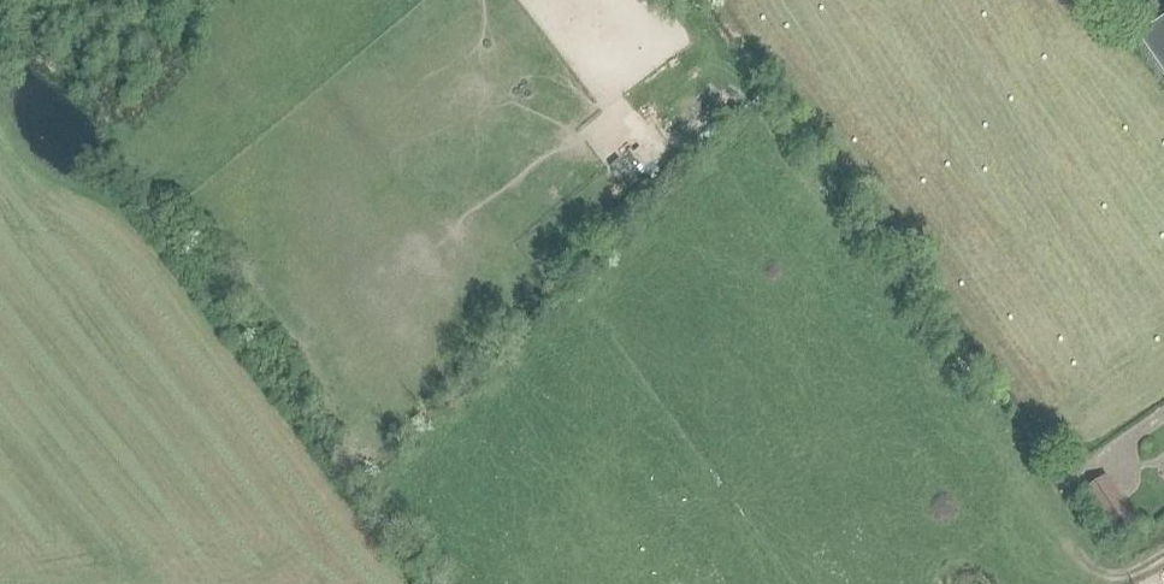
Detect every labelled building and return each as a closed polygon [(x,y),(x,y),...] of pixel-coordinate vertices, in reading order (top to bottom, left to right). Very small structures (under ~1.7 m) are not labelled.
[(1163,14),(1163,13),(1155,0),(1152,0),(1141,8),(1151,23),(1163,14)] [(1135,37),(1163,79),(1163,17),(1135,37)] [(1105,474),(1080,491),(1103,524),(1123,511),(1128,507),(1105,474)]
